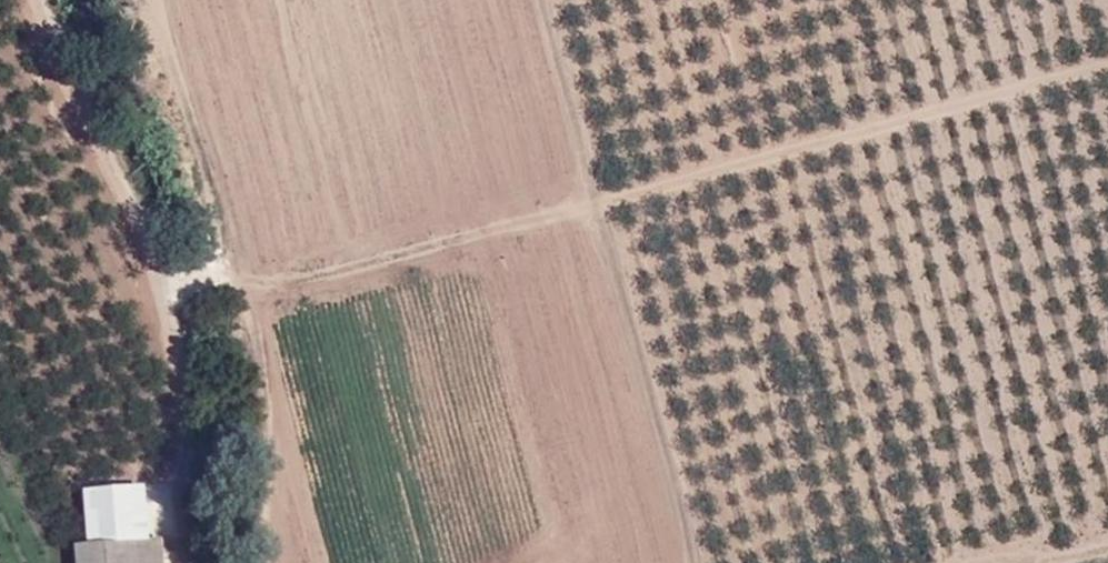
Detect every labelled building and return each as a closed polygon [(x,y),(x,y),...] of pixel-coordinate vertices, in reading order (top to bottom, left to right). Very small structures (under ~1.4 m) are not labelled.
[(131,543),(133,562),(161,562),(159,541),(131,543)] [(131,543),(74,546),(75,562),(133,562),(131,543)]
